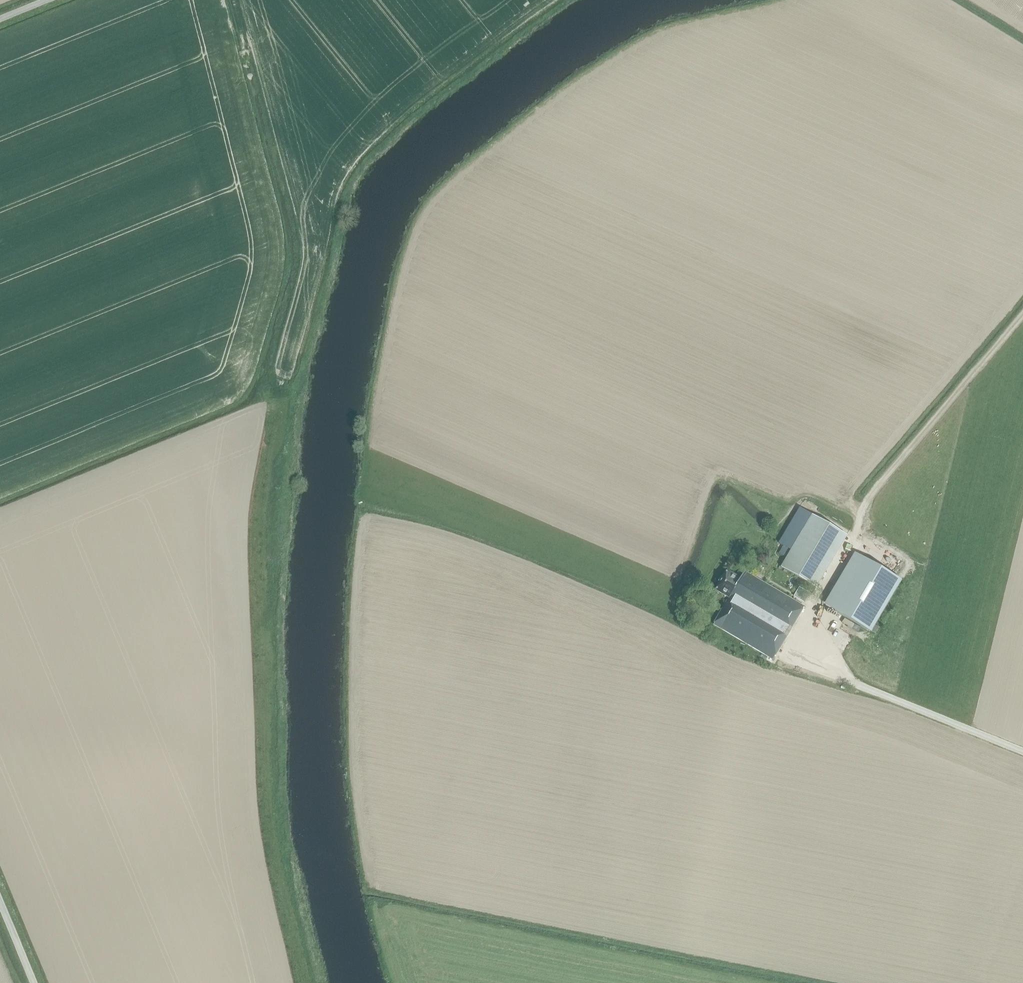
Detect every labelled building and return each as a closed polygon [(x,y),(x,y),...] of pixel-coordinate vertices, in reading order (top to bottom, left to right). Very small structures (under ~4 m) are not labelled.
[(780,568),(816,589),(847,537),(812,516),(780,568)] [(901,580),(854,553),(824,605),(871,633),(901,580)] [(766,556),(761,564),(767,567),(772,559),(766,556)] [(773,659),(804,607),(744,572),(740,578),(727,571),(716,590),(728,598),(714,624),(773,659)] [(798,597),(809,601),(813,591),(801,587),(798,597)]
